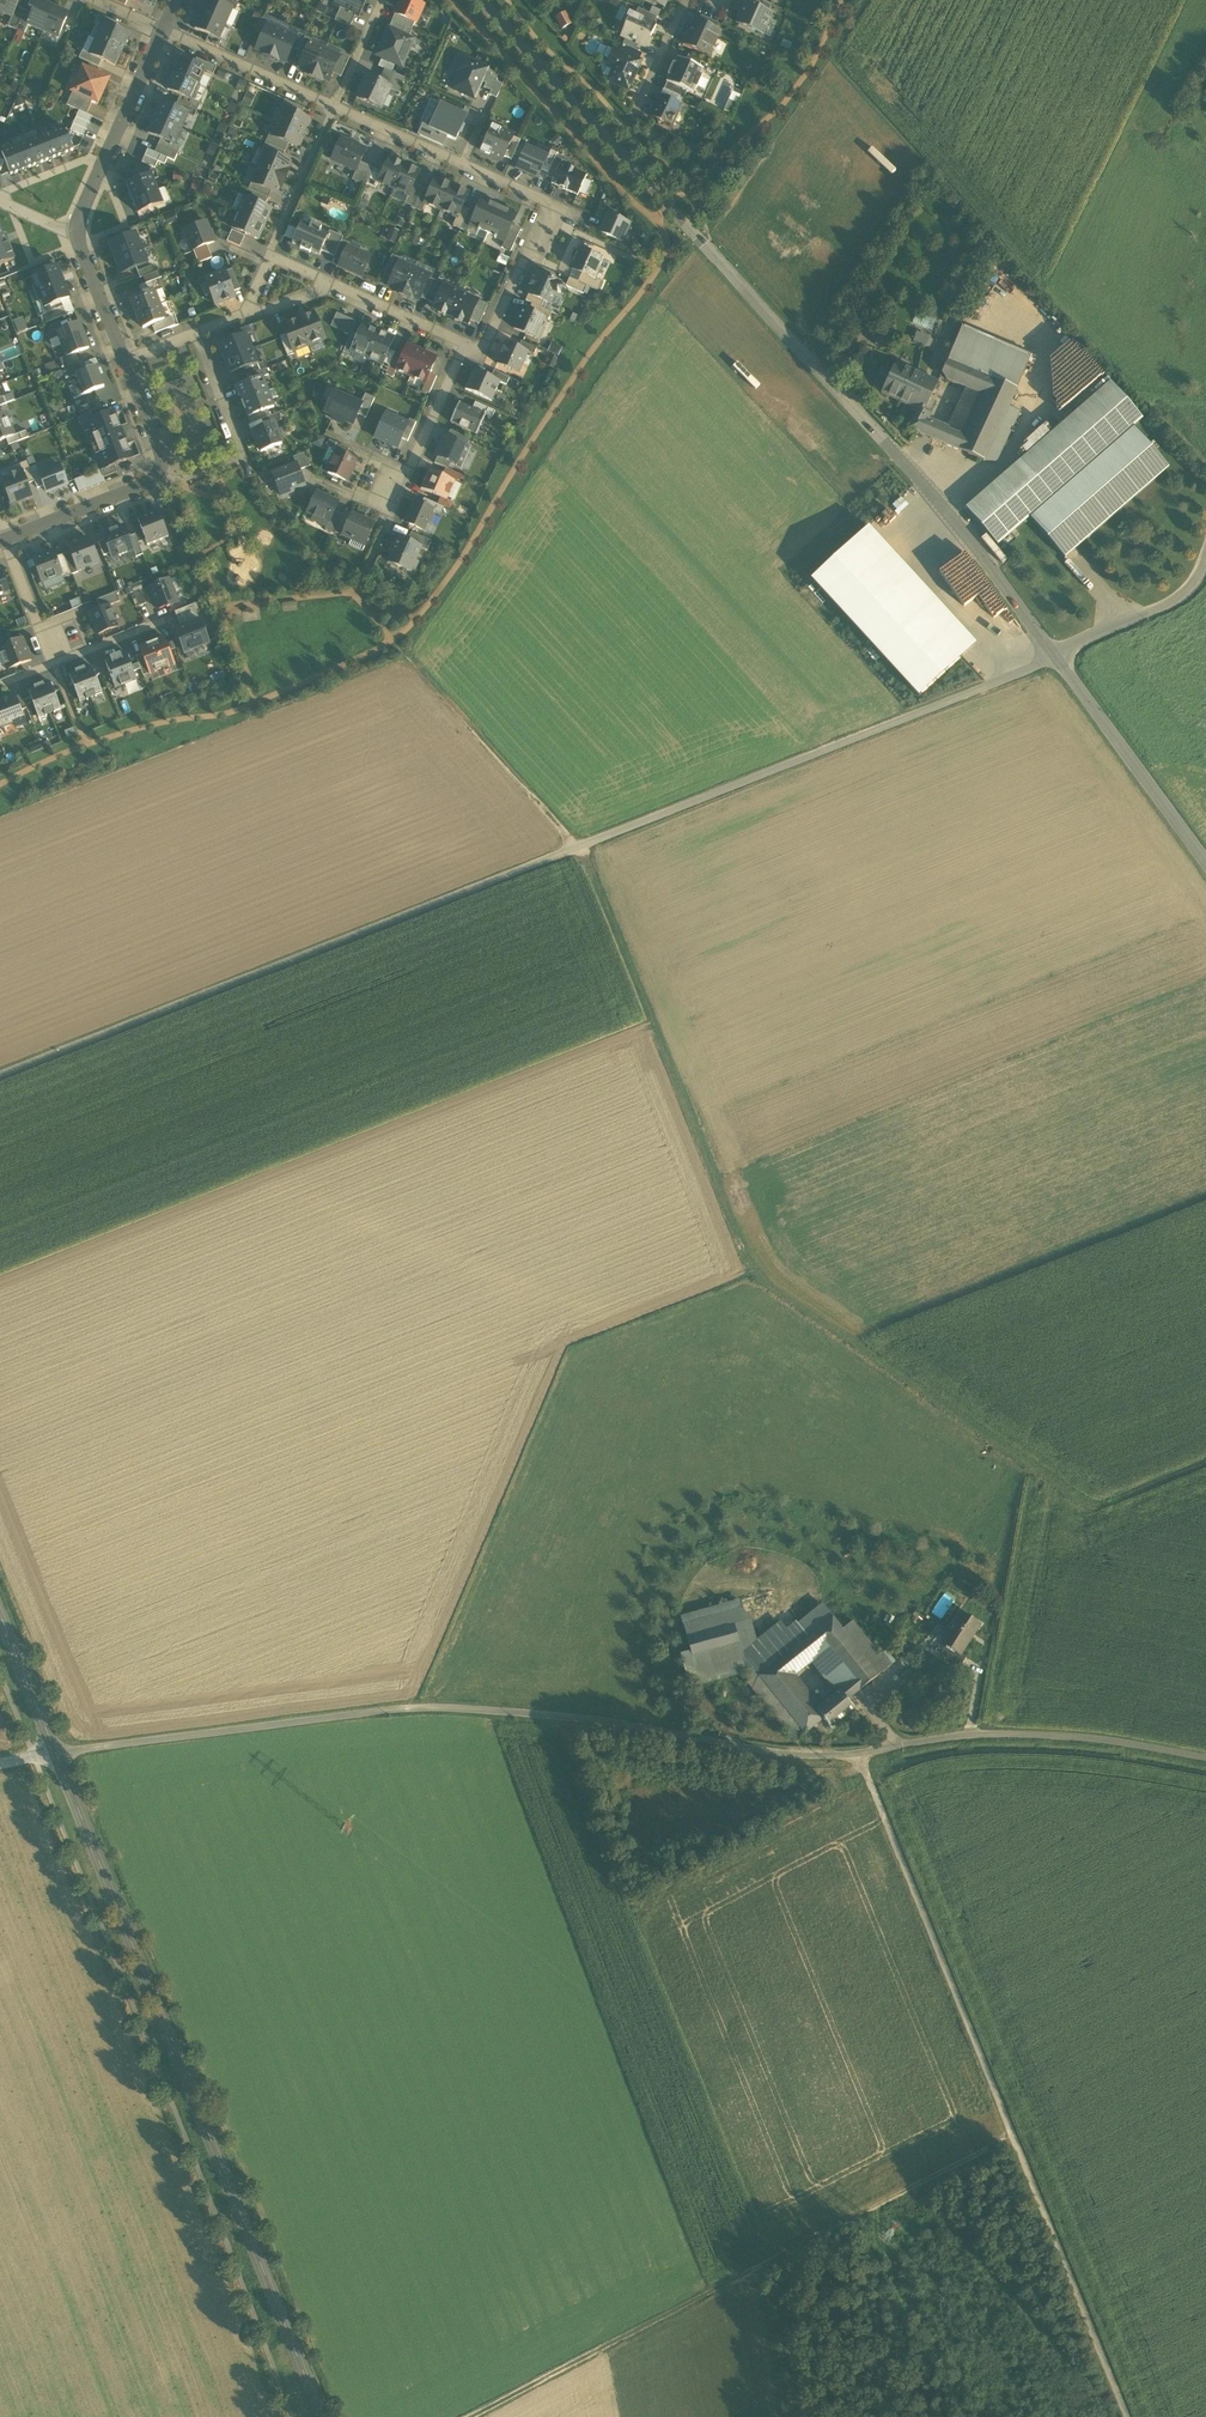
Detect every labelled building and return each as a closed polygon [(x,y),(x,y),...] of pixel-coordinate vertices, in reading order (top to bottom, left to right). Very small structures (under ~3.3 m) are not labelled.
[(0,3),(0,12),(12,17),(12,18),(17,7),(20,0),(1,0),(0,3)] [(201,13),(225,24),(232,10),(232,9),(222,5),(212,0),(207,0),(201,13)] [(237,3),(230,0),(225,0),(222,5),(232,9),(232,10),(235,11),(238,4),(237,3)] [(358,16),(365,0),(336,0),(334,5),(340,8),(356,15),(358,16)] [(416,23),(424,5),(417,2),(418,0),(400,0),(394,13),(395,14),(415,23),(416,23)] [(768,13),(772,6),(759,0),(751,0),(749,4),(768,13)] [(28,25),(43,32),(54,8),(39,1),(33,14),(28,25)] [(736,24),(762,35),(772,15),(768,13),(749,4),(745,3),(736,24)] [(8,26),(16,30),(25,10),(17,7),(12,18),(12,17),(8,26)] [(68,14),(54,8),(43,32),(57,38),(68,14)] [(350,28),(356,15),(340,8),(334,21),(350,28)] [(634,16),(654,25),(657,17),(638,8),(634,16)] [(33,14),(25,10),(16,30),(24,34),(28,25),(33,14)] [(555,16),(561,28),(571,22),(565,10),(555,16)] [(219,39),(225,24),(201,13),(195,29),(209,35),(219,40),(219,39)] [(395,14),(392,20),(412,29),(415,23),(395,14)] [(625,38),(645,47),(649,37),(648,37),(650,33),(652,34),(656,26),(654,25),(634,16),(633,16),(630,14),(627,21),(624,26),(625,26),(624,29),(621,36),(625,38)] [(103,24),(115,30),(118,23),(99,15),(95,22),(103,25),(103,24)] [(702,16),(699,23),(715,30),(718,23),(702,16)] [(262,35),(267,25),(269,20),(263,17),(256,32),(262,35)] [(389,28),(408,37),(412,29),(392,20),(389,28)] [(694,21),(683,44),(709,56),(720,32),(715,30),(699,23),(694,21)] [(103,25),(95,22),(89,36),(97,40),(103,25)] [(97,40),(122,51),(128,36),(115,30),(103,24),(103,25),(97,40)] [(262,54),(270,57),(282,31),(267,25),(262,35),(256,50),(263,53),(262,54)] [(376,55),(402,67),(409,50),(414,40),(414,39),(408,37),(389,28),(388,28),(376,55)] [(297,38),(282,31),(270,57),(278,61),(278,60),(285,63),(292,49),(297,38)] [(299,33),(297,38),(292,49),(298,52),(305,37),(305,36),(299,33)] [(221,40),(219,39),(219,40),(209,35),(206,42),(218,47),(221,40)] [(310,44),(312,40),(305,37),(298,52),(296,57),(302,60),(310,44)] [(310,44),(325,50),(328,44),(313,37),(312,40),(310,44)] [(102,60),(115,66),(122,51),(97,40),(90,54),(90,55),(102,60)] [(414,40),(409,50),(416,53),(421,43),(414,40)] [(304,73),(313,77),(325,50),(310,44),(302,60),(299,68),(305,71),(304,73)] [(346,52),(328,44),(325,50),(339,57),(340,53),(345,55),(346,52)] [(619,51),(627,55),(629,48),(622,45),(619,51)] [(640,61),(639,60),(627,55),(619,51),(614,49),(614,50),(607,47),(602,57),(609,60),(607,66),(613,69),(608,81),(628,89),(640,61)] [(629,48),(627,55),(639,60),(642,54),(629,48)] [(339,57),(325,50),(313,77),(321,80),(322,78),(328,81),(332,73),(339,57)] [(79,58),(99,67),(102,60),(90,55),(90,54),(82,51),(79,58)] [(340,53),(339,57),(332,73),(341,77),(350,57),(345,55),(340,53)] [(686,62),(699,68),(702,61),(688,55),(686,62)] [(458,75),(452,89),(474,99),(482,82),(486,71),(488,68),(461,56),(454,73),(458,75)] [(687,91),(693,94),(703,70),(699,68),(686,62),(678,58),(677,58),(666,82),(667,83),(667,82),(687,91)] [(181,59),(174,75),(198,85),(205,71),(205,70),(194,65),(181,59)] [(205,70),(205,71),(213,74),(216,67),(197,59),(194,65),(205,70)] [(385,70),(387,70),(390,64),(381,60),(378,67),(385,70)] [(92,101),(98,104),(109,79),(83,68),(72,92),(72,93),(92,101)] [(390,88),(398,92),(405,78),(391,72),(387,70),(385,70),(379,82),(390,87),(390,88)] [(205,71),(198,85),(200,86),(206,89),(213,74),(205,71)] [(492,73),(486,71),(482,82),(486,83),(486,84),(490,76),(491,76),(492,73)] [(198,85),(174,75),(167,90),(180,96),(193,102),(194,101),(200,86),(198,85)] [(486,84),(486,83),(484,88),(491,91),(489,95),(496,98),(503,84),(496,81),(497,79),(491,76),(490,76),(486,84)] [(357,96),(381,107),(390,88),(390,87),(379,82),(366,77),(357,96)] [(667,83),(664,89),(683,98),(684,98),(687,91),(667,82),(667,83)] [(200,86),(194,101),(200,104),(207,89),(206,89),(200,86)] [(390,88),(381,107),(390,111),(398,92),(390,88)] [(680,104),(683,98),(664,89),(663,89),(660,96),(680,104)] [(79,111),(86,114),(92,101),(72,93),(67,105),(79,111)] [(200,104),(194,101),(193,102),(180,96),(177,102),(197,111),(200,104)] [(664,122),(671,125),(680,105),(680,104),(660,96),(651,116),(656,119),(658,124),(664,122)] [(285,108),(301,116),(304,108),(285,100),(281,108),(284,109),(285,108)] [(724,111),(732,113),(735,102),(727,100),(724,111)] [(194,118),(197,111),(177,102),(174,109),(187,115),(194,118)] [(447,137),(455,140),(467,114),(441,102),(435,116),(430,127),(429,129),(447,137)] [(181,130),(187,115),(174,109),(161,103),(154,118),(181,130)] [(284,109),(279,122),(303,133),(305,127),(308,126),(310,122),(309,119),(301,116),(285,108),(284,109)] [(86,114),(79,111),(76,117),(89,123),(92,117),(86,114)] [(428,113),(423,125),(430,127),(435,116),(428,113)] [(89,123),(76,117),(73,124),(86,130),(89,123)] [(174,145),(181,130),(154,118),(148,134),(161,139),(174,145)] [(300,139),(303,133),(279,122),(273,135),(272,136),(289,143),(297,147),(300,145),(301,142),(300,139)] [(86,130),(73,124),(70,130),(83,136),(86,130)] [(48,125),(36,130),(39,138),(52,133),(48,125)] [(418,134),(443,145),(447,137),(429,129),(430,127),(423,125),(418,134)] [(492,125),(480,152),(489,156),(502,162),(504,157),(513,137),(514,135),(501,129),(492,125)] [(64,128),(52,133),(60,155),(73,151),(64,128)] [(27,143),(39,138),(36,130),(24,135),(27,143)] [(52,133),(39,138),(48,160),(60,155),(52,133)] [(270,134),(265,143),(285,152),(289,143),(272,136),(273,135),(270,134)] [(520,140),(513,137),(504,157),(511,160),(520,140)] [(39,138),(27,143),(35,165),(48,160),(39,138)] [(181,148),(174,145),(161,139),(158,146),(177,155),(181,148)] [(341,139),(331,159),(356,170),(360,162),(366,149),(358,146),(359,145),(350,140),(349,142),(341,139)] [(27,143),(14,148),(23,170),(35,165),(27,143)] [(282,159),(285,152),(265,143),(262,151),(265,152),(282,159)] [(174,161),(177,155),(158,146),(155,153),(167,158),(174,161)] [(516,168),(538,178),(542,169),(548,156),(526,146),(516,168)] [(14,148),(2,152),(11,175),(23,170),(14,148)] [(164,165),(167,158),(155,153),(148,149),(145,156),(158,162),(164,165)] [(542,169),(548,172),(555,157),(557,153),(551,150),(548,156),(542,169)] [(265,152),(259,167),(285,179),(289,170),(286,169),(289,162),(282,159),(265,152)] [(158,162),(145,156),(142,162),(155,168),(158,162)] [(546,177),(553,180),(560,164),(562,160),(555,157),(548,172),(546,177)] [(378,182),(393,189),(404,165),(389,158),(382,172),(378,182)] [(374,168),(360,162),(356,170),(352,180),(366,186),(367,184),(374,168)] [(553,180),(551,184),(577,195),(578,195),(584,181),(586,176),(560,164),(553,180)] [(419,172),(404,165),(393,189),(408,196),(409,196),(414,184),(419,172)] [(281,187),(285,179),(259,167),(252,182),(271,191),(276,193),(279,186),(281,187)] [(378,182),(382,172),(374,168),(367,184),(375,187),(378,182)] [(126,185),(132,200),(158,190),(150,170),(137,175),(139,180),(134,181),(126,185)] [(425,203),(441,210),(452,186),(435,179),(430,192),(425,203)] [(584,181),(578,195),(586,199),(592,184),(584,181)] [(253,191),(268,198),(271,191),(252,182),(248,189),(253,191)] [(405,203),(413,207),(422,188),(414,184),(409,196),(408,196),(405,203)] [(468,194),(452,186),(441,210),(457,217),(462,207),(468,194)] [(430,192),(422,188),(413,207),(413,208),(422,212),(425,203),(430,192)] [(158,190),(132,200),(138,214),(163,204),(158,190)] [(250,199),(265,206),(268,198),(253,191),(250,199)] [(245,197),(238,212),(265,223),(271,208),(265,206),(250,199),(245,197)] [(470,226),(487,234),(499,207),(492,204),(493,202),(485,199),(484,201),(482,200),(475,214),(470,226)] [(600,200),(594,216),(600,219),(607,203),(600,200)] [(461,229),(469,211),(469,210),(462,207),(457,217),(453,226),(461,229)] [(506,210),(499,207),(487,234),(504,241),(512,226),(516,215),(514,214),(515,212),(507,208),(506,210)] [(475,214),(469,211),(461,229),(467,232),(470,226),(475,214)] [(231,228),(258,239),(265,223),(238,212),(231,228)] [(599,232),(621,241),(629,224),(607,214),(599,232)] [(304,216),(301,222),(310,226),(311,223),(313,220),(304,216)] [(184,231),(192,250),(194,250),(207,244),(214,242),(206,222),(184,231)] [(319,255),(321,251),(329,235),(328,234),(320,231),(321,227),(311,223),(310,226),(301,222),(297,231),(292,242),(292,243),(301,247),(300,248),(310,253),(311,251),(319,255)] [(283,237),(292,242),(297,231),(287,226),(283,237)] [(501,247),(510,251),(520,229),(512,226),(504,241),(501,247)] [(14,260),(7,242),(5,236),(3,237),(0,230),(0,265),(14,260)] [(245,236),(232,230),(227,241),(240,247),(245,236)] [(321,251),(334,257),(342,240),(343,237),(329,231),(328,234),(329,235),(321,251)] [(135,234),(110,244),(116,261),(142,251),(135,234)] [(333,260),(341,263),(348,247),(349,247),(350,244),(342,240),(334,257),(333,260)] [(194,250),(199,263),(212,258),(207,244),(194,250)] [(341,263),(339,267),(361,276),(370,257),(349,247),(348,247),(341,263)] [(582,273),(593,278),(593,277),(602,281),(611,263),(580,249),(571,268),(582,273)] [(116,261),(121,274),(147,264),(142,251),(116,261)] [(399,262),(401,259),(392,255),(383,275),(392,278),(399,262)] [(394,291),(402,295),(414,269),(399,262),(392,278),(388,286),(395,289),(394,291)] [(153,266),(137,272),(140,278),(143,277),(155,272),(153,266)] [(42,300),(45,308),(58,303),(61,302),(69,298),(57,267),(33,277),(37,288),(35,289),(39,301),(42,300)] [(225,272),(232,292),(240,289),(232,269),(225,272)] [(428,278),(430,276),(414,269),(402,295),(411,299),(412,297),(419,300),(420,298),(428,278)] [(152,281),(161,278),(159,271),(155,272),(143,277),(146,284),(152,281)] [(205,278),(216,305),(235,298),(232,292),(225,272),(224,271),(205,278)] [(544,301),(551,304),(556,293),(557,294),(560,293),(563,287),(561,284),(560,284),(561,282),(538,272),(528,294),(529,294),(544,301)] [(582,273),(578,282),(587,286),(598,291),(602,281),(593,277),(593,278),(582,273)] [(428,278),(420,298),(428,302),(437,282),(428,278)] [(583,294),(587,286),(578,282),(569,278),(566,286),(583,294)] [(155,288),(152,281),(146,284),(139,287),(142,293),(155,288)] [(428,302),(435,304),(444,285),(437,282),(428,302)] [(461,293),(444,285),(435,304),(433,309),(438,311),(438,313),(444,316),(445,314),(450,317),(461,293)] [(137,314),(159,306),(153,291),(131,300),(137,314)] [(478,300),(461,293),(450,317),(455,319),(454,320),(461,323),(461,322),(467,324),(469,320),(478,300)] [(526,301),(532,303),(541,308),(544,301),(529,294),(526,301)] [(42,300),(39,301),(36,302),(40,314),(46,312),(45,308),(42,300)] [(487,304),(478,300),(469,320),(478,324),(487,304)] [(63,316),(58,303),(45,308),(46,312),(47,314),(41,317),(43,324),(63,316)] [(551,312),(541,308),(532,303),(529,310),(545,317),(544,317),(548,319),(551,312)] [(159,306),(137,314),(143,329),(154,324),(164,320),(159,306)] [(513,328),(539,340),(544,329),(540,327),(544,317),(545,317),(529,310),(523,307),(513,328)] [(309,346),(310,345),(322,341),(325,340),(314,313),(298,319),(309,346)] [(331,326),(338,330),(343,316),(337,313),(331,326)] [(13,320),(17,332),(26,328),(22,316),(13,320)] [(338,330),(350,335),(352,333),(356,322),(343,316),(338,330)] [(175,326),(172,317),(164,320),(154,324),(155,327),(152,327),(155,334),(175,326)] [(544,317),(540,327),(544,329),(548,330),(552,321),(548,319),(544,317)] [(294,352),(309,346),(298,319),(283,325),(286,334),(293,352),(294,352)] [(57,333),(67,357),(76,354),(89,348),(79,324),(57,333)] [(351,351),(366,358),(378,332),(363,325),(358,336),(351,351)] [(235,331),(238,338),(246,335),(251,332),(248,326),(235,331)] [(953,348),(948,359),(1017,388),(1031,355),(962,326),(954,344),(951,342),(950,347),(953,348)] [(925,344),(928,336),(915,331),(912,340),(925,344)] [(393,338),(378,332),(366,358),(382,365),(389,349),(393,338)] [(343,352),(350,355),(351,351),(358,336),(352,333),(350,335),(343,352)] [(280,336),(287,356),(294,354),(294,352),(293,352),(286,334),(280,336)] [(219,345),(224,360),(251,349),(246,335),(238,338),(219,345)] [(325,348),(322,341),(310,345),(313,353),(325,348)] [(521,341),(518,347),(527,351),(534,354),(537,348),(521,341)] [(558,355),(561,346),(551,341),(547,350),(558,355)] [(518,347),(507,342),(497,364),(517,373),(527,351),(518,347)] [(396,370),(411,376),(422,351),(407,345),(401,360),(396,370)] [(1074,346),(1051,365),(1057,371),(1044,382),(1065,406),(1100,376),(1074,346)] [(224,360),(230,375),(244,369),(257,364),(251,349),(224,360)] [(386,372),(393,357),(395,352),(389,349),(382,365),(380,369),(386,372)] [(436,358),(422,351),(411,376),(425,383),(429,373),(436,358)] [(545,363),(552,366),(557,357),(549,353),(545,363)] [(60,360),(64,370),(80,364),(76,354),(67,357),(60,360)] [(386,374),(393,377),(396,370),(401,360),(393,357),(386,372),(386,374)] [(1009,405),(1017,388),(948,359),(942,372),(947,380),(964,387),(984,395),(983,396),(1008,407),(1009,405)] [(76,375),(86,371),(83,362),(80,364),(64,370),(62,370),(66,379),(76,375)] [(244,369),(246,376),(267,368),(264,362),(257,364),(244,369)] [(896,362),(891,371),(885,385),(881,393),(919,410),(929,414),(935,402),(930,399),(938,382),(896,362)] [(69,388),(74,399),(104,387),(96,367),(86,371),(76,375),(79,384),(69,388)] [(877,381),(885,385),(891,371),(883,367),(877,381)] [(249,383),(262,378),(269,375),(267,368),(246,376),(249,383)] [(465,390),(491,401),(500,382),(491,377),(474,370),(465,390)] [(500,382),(506,385),(510,378),(494,370),(491,377),(500,382)] [(422,390),(429,393),(437,376),(429,373),(425,383),(422,390)] [(268,392),(262,378),(249,383),(236,388),(239,396),(240,396),(242,402),(268,392)] [(1110,381),(1019,461),(1051,498),(1133,427),(1143,418),(1110,381)] [(964,387),(945,428),(965,437),(983,396),(984,395),(964,387)] [(268,392),(271,400),(278,397),(275,389),(268,392)] [(274,407),(271,400),(268,392),(242,402),(241,403),(244,411),(246,410),(248,417),(267,410),(274,407)] [(334,392),(325,412),(334,416),(333,419),(342,423),(343,420),(352,424),(357,414),(361,404),(334,392)] [(5,396),(5,397),(0,399),(0,406),(14,401),(12,394),(5,396)] [(361,404),(357,414),(366,418),(374,399),(365,394),(361,404)] [(959,450),(984,461),(1008,407),(983,396),(965,437),(959,450)] [(102,409),(99,400),(87,405),(91,413),(102,409)] [(475,402),(472,409),(485,415),(492,418),(495,411),(475,402)] [(459,403),(450,423),(476,434),(485,415),(472,409),(459,403)] [(1009,405),(1008,407),(984,461),(995,465),(1020,411),(1009,405)] [(248,417),(251,424),(270,417),(267,410),(248,417)] [(908,429),(922,435),(928,421),(931,414),(929,414),(919,410),(908,429)] [(6,439),(14,436),(5,412),(0,414),(0,441),(6,439)] [(105,469),(114,466),(132,459),(125,440),(126,439),(122,431),(121,431),(114,412),(94,420),(87,423),(93,437),(93,438),(95,437),(102,453),(99,454),(100,454),(105,469)] [(81,426),(87,423),(94,420),(91,413),(78,418),(81,426)] [(397,448),(401,439),(408,424),(408,423),(386,414),(375,438),(397,448)] [(408,424),(401,439),(408,441),(416,422),(409,419),(408,423),(408,424)] [(922,435),(930,438),(936,424),(928,421),(922,435)] [(253,431),(261,452),(282,444),(274,423),(253,431)] [(959,450),(965,437),(945,428),(936,424),(930,438),(959,450)] [(1051,498),(1029,517),(1064,558),(1169,467),(1133,427),(1051,498)] [(446,438),(466,447),(469,439),(450,430),(446,438)] [(14,436),(6,439),(9,445),(29,438),(26,431),(14,436)] [(314,434),(311,442),(321,445),(324,437),(314,434)] [(93,438),(93,437),(89,439),(96,456),(100,454),(99,454),(102,453),(95,437),(93,438)] [(451,463),(460,467),(461,467),(469,448),(466,447),(446,438),(444,437),(435,456),(437,457),(451,463)] [(337,451),(346,456),(349,449),(330,440),(327,447),(337,451)] [(469,448),(461,467),(468,470),(477,452),(469,448)] [(328,473),(345,481),(355,459),(346,456),(337,451),(328,473)] [(296,464),(299,471),(311,466),(305,453),(293,457),(296,464)] [(435,463),(448,469),(451,463),(437,457),(435,463)] [(1029,517),(1051,498),(1019,461),(965,508),(997,545),(1029,517)] [(20,464),(23,472),(28,484),(34,482),(29,469),(27,462),(20,464)] [(272,473),(282,497),(299,490),(298,487),(304,484),(299,471),(296,464),(272,473)] [(39,473),(44,486),(47,492),(67,484),(60,465),(39,473)] [(29,469),(34,482),(37,489),(44,486),(39,473),(36,466),(29,469)] [(105,469),(101,470),(104,478),(117,472),(114,466),(105,469)] [(455,483),(461,485),(465,477),(448,469),(444,477),(455,482),(455,483)] [(104,478),(101,470),(74,480),(79,492),(105,482),(104,478)] [(440,498),(447,501),(455,483),(455,482),(444,477),(429,470),(421,489),(440,498)] [(32,495),(28,484),(23,472),(16,475),(15,474),(9,476),(9,477),(2,480),(11,504),(32,495)] [(447,501),(440,498),(437,505),(442,507),(450,510),(461,485),(455,483),(447,501)] [(328,522),(330,522),(335,511),(338,503),(316,493),(308,512),(315,516),(328,522)] [(424,499),(421,505),(433,511),(439,513),(442,507),(437,505),(424,499)] [(406,522),(424,531),(428,522),(431,523),(434,515),(431,514),(433,511),(421,505),(415,502),(406,522)] [(158,510),(137,519),(138,520),(146,540),(147,545),(169,537),(158,510)] [(325,530),(335,534),(335,533),(338,526),(343,515),(335,511),(330,522),(328,522),(326,526),(325,530)] [(338,526),(345,529),(351,514),(345,511),(343,515),(338,526)] [(348,545),(362,551),(375,524),(352,514),(351,514),(345,529),(342,535),(342,536),(351,540),(348,545)] [(313,520),(326,526),(328,522),(315,516),(313,520)] [(135,535),(138,543),(146,540),(138,520),(130,523),(135,535)] [(112,559),(134,551),(128,537),(124,526),(103,534),(105,540),(110,553),(112,559)] [(335,533),(342,535),(345,529),(338,526),(335,533)] [(867,528),(855,539),(962,656),(974,644),(867,528)] [(420,548),(427,551),(431,541),(411,533),(407,541),(420,547),(420,548)] [(138,543),(135,535),(128,537),(134,551),(136,557),(143,555),(138,543)] [(410,571),(411,567),(415,561),(420,548),(420,547),(407,541),(399,538),(388,562),(410,571)] [(918,696),(962,656),(855,539),(810,580),(918,696)] [(78,570),(98,562),(90,540),(78,544),(77,542),(68,546),(71,552),(78,570)] [(110,553),(105,540),(98,542),(104,556),(110,553)] [(56,576),(61,574),(62,574),(56,558),(53,552),(33,560),(42,582),(48,579),(48,581),(56,578),(56,576)] [(78,570),(71,552),(63,555),(71,575),(78,572),(78,570)] [(63,555),(56,558),(62,574),(61,574),(63,578),(71,575),(63,555)] [(959,571),(990,617),(1004,608),(973,562),(959,571)] [(10,592),(2,572),(0,572),(0,596),(10,592)] [(169,579),(158,584),(158,585),(145,590),(149,600),(153,599),(158,609),(166,606),(167,607),(178,603),(169,579)] [(140,591),(133,593),(139,606),(145,604),(140,591)] [(71,608),(92,601),(89,592),(68,599),(71,608)] [(96,600),(100,609),(109,606),(120,602),(116,592),(96,600)] [(174,612),(180,628),(199,620),(193,604),(174,612)] [(90,613),(98,634),(117,627),(109,606),(100,609),(90,613)] [(185,653),(208,644),(199,620),(180,628),(176,629),(185,653)] [(0,638),(0,650),(11,646),(10,643),(13,642),(9,634),(0,638)] [(23,638),(13,642),(10,643),(11,646),(0,650),(0,652),(5,665),(7,670),(31,660),(29,654),(27,648),(23,638)] [(143,656),(149,671),(162,666),(163,669),(174,665),(164,638),(139,647),(143,656)] [(208,644),(185,653),(188,662),(212,653),(208,644)] [(137,680),(133,672),(131,666),(126,653),(105,661),(115,688),(137,680)] [(136,659),(138,664),(140,669),(143,677),(150,674),(149,671),(143,656),(136,659)] [(138,664),(131,666),(133,672),(140,669),(138,664)] [(92,666),(69,675),(80,702),(102,693),(92,666)] [(150,674),(163,669),(162,666),(149,671),(150,674)] [(50,682),(28,691),(39,718),(61,709),(50,682)] [(22,695),(15,698),(20,711),(27,708),(22,695)] [(1,728),(14,722),(16,727),(25,723),(20,711),(15,698),(15,696),(0,702),(0,725),(1,728)] [(680,1617),(687,1638),(734,1625),(739,1644),(742,1653),(752,1645),(739,1600),(680,1617)] [(823,1605),(797,1626),(806,1638),(808,1637),(832,1617),(823,1605)] [(946,1646),(960,1655),(960,1654),(979,1625),(961,1613),(949,1632),(952,1635),(945,1645),(946,1646)] [(879,1675),(865,1658),(843,1630),(832,1617),(808,1637),(819,1651),(824,1647),(830,1655),(830,1654),(852,1681),(860,1690),(879,1675)] [(853,1622),(843,1630),(865,1658),(875,1650),(853,1622)] [(800,1644),(806,1638),(797,1626),(796,1625),(786,1630),(780,1623),(752,1645),(742,1653),(746,1670),(748,1683),(788,1734),(795,1742),(805,1734),(759,1676),(800,1644)] [(687,1638),(691,1651),(692,1657),(739,1644),(734,1625),(687,1638)] [(942,1643),(945,1645),(952,1635),(949,1632),(942,1643)] [(800,1644),(811,1658),(819,1651),(808,1637),(806,1638),(800,1644)] [(688,1685),(746,1670),(742,1653),(739,1644),(692,1657),(691,1651),(680,1654),(688,1685)] [(811,1658),(800,1644),(759,1676),(805,1734),(823,1719),(816,1710),(817,1709),(789,1675),(808,1660),(811,1658)] [(940,1655),(960,1667),(966,1658),(960,1654),(960,1655),(946,1646),(940,1655)] [(824,1647),(819,1651),(811,1658),(808,1660),(836,1694),(841,1690),(845,1686),(852,1681),(830,1654),(830,1655),(824,1647)] [(865,1658),(879,1675),(889,1667),(883,1659),(875,1650),(865,1658)] [(883,1659),(889,1667),(895,1662),(889,1654),(883,1659)] [(845,1686),(853,1696),(860,1690),(852,1681),(845,1686)] [(841,1690),(847,1700),(853,1696),(845,1686),(841,1690)] [(823,1719),(831,1728),(854,1709),(847,1700),(841,1690),(836,1694),(817,1709),(816,1710),(823,1719)]
